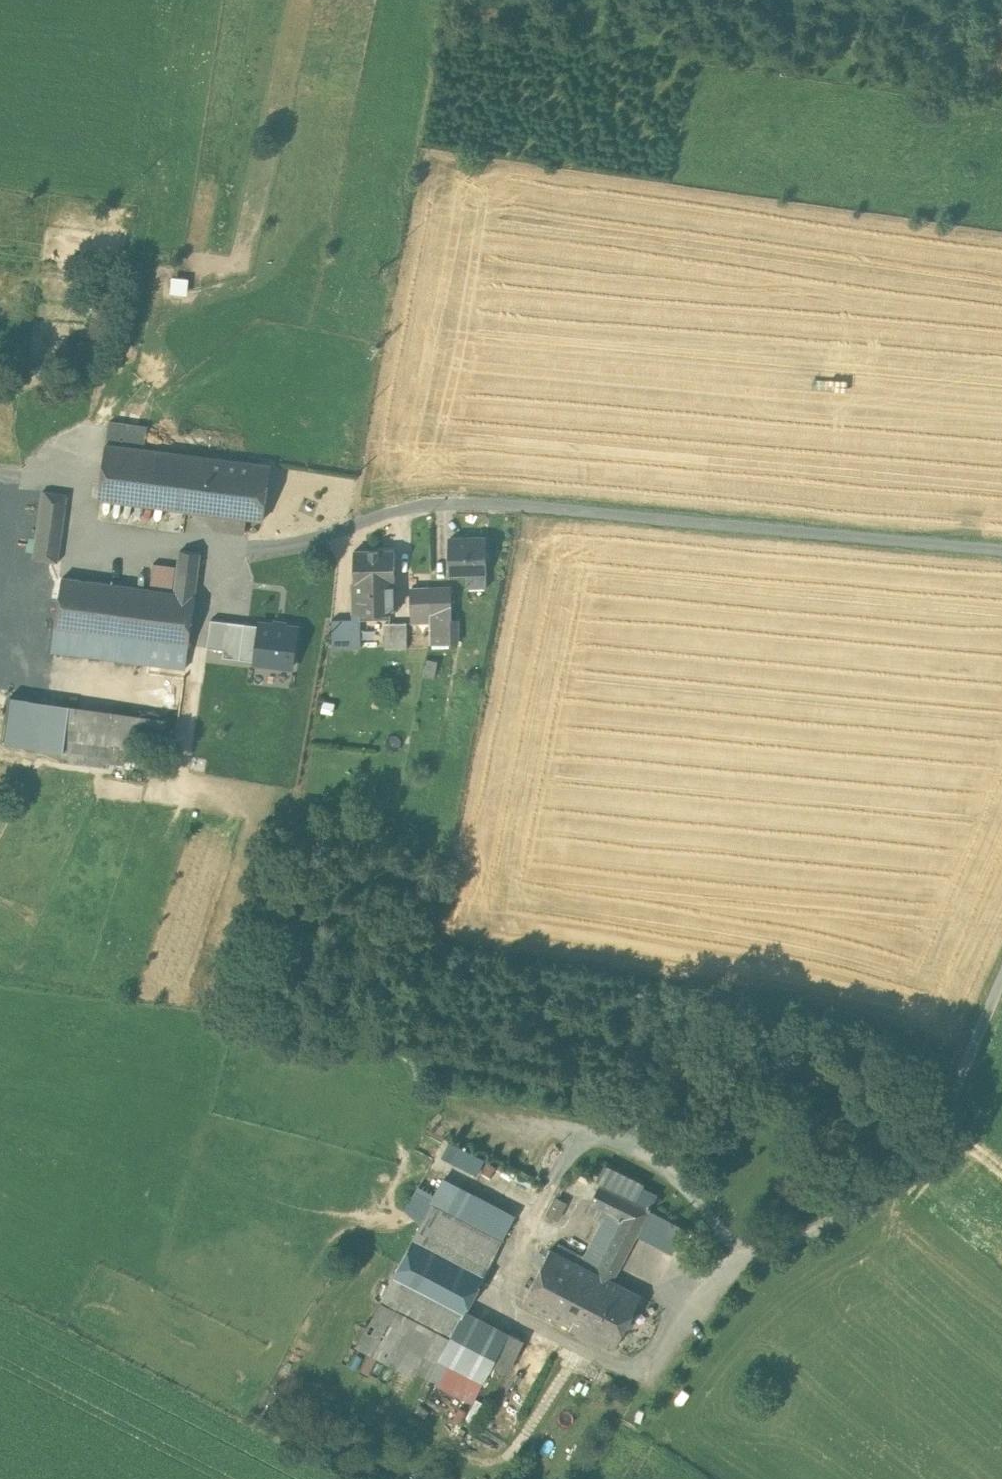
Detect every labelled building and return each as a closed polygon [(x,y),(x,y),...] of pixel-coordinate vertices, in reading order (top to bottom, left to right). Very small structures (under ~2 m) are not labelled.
[(170,291),(187,292),(188,276),(171,275),(170,291)] [(148,426),(110,420),(100,497),(203,510),(210,456),(145,448),(148,426)] [(271,464),(210,456),(203,510),(264,518),(271,464)] [(68,493),(43,489),(34,556),(59,560),(68,493)] [(488,535),(449,537),(451,573),(469,572),(470,587),(487,586),(487,571),(489,571),(488,535)] [(201,550),(181,548),(176,589),(196,592),(201,550)] [(396,548),(355,549),(355,587),(352,587),(352,612),(364,612),(364,606),(392,606),(391,580),(396,580),(396,548)] [(176,589),(63,575),(58,616),(53,648),(149,659),(152,635),(191,640),(197,592),(196,592),(176,589)] [(452,586),(431,587),(432,620),(453,619),(452,586)] [(431,587),(412,587),(412,620),(432,620),(431,587)] [(58,616),(48,615),(44,646),(53,648),(58,616)] [(229,618),(213,616),(209,643),(226,645),(226,642),(229,618)] [(252,621),(229,618),(226,642),(249,645),(252,621)] [(408,620),(385,621),(386,648),(408,647),(408,620)] [(191,640),(152,635),(149,659),(187,663),(191,640)] [(169,714),(70,701),(62,756),(110,762),(111,757),(130,762),(133,743),(164,747),(169,714)] [(477,1174),(486,1158),(448,1139),(439,1155),(477,1174)] [(424,1217),(495,1254),(515,1217),(444,1180),(424,1217)] [(635,1202),(600,1185),(591,1202),(608,1211),(580,1263),(605,1276),(613,1280),(637,1235),(650,1210),(635,1202)] [(658,1195),(642,1188),(635,1202),(650,1210),(658,1195)] [(663,1217),(650,1210),(637,1235),(650,1242),(663,1217)] [(414,1236),(485,1273),(495,1254),(424,1217),(414,1236)] [(685,1228),(663,1217),(650,1242),(672,1253),(685,1228)] [(485,1273),(414,1236),(391,1279),(463,1315),(465,1312),(485,1273)] [(580,1263),(551,1248),(524,1301),(577,1329),(605,1276),(580,1263)] [(613,1280),(605,1276),(577,1329),(614,1348),(642,1295),(613,1280)] [(463,1315),(391,1279),(381,1300),(452,1337),(463,1315)] [(452,1337),(381,1300),(357,1346),(416,1376),(418,1372),(431,1378),(452,1337)] [(524,1342),(465,1312),(463,1315),(452,1337),(431,1378),(474,1400),(492,1365),(508,1373),(524,1342)]
